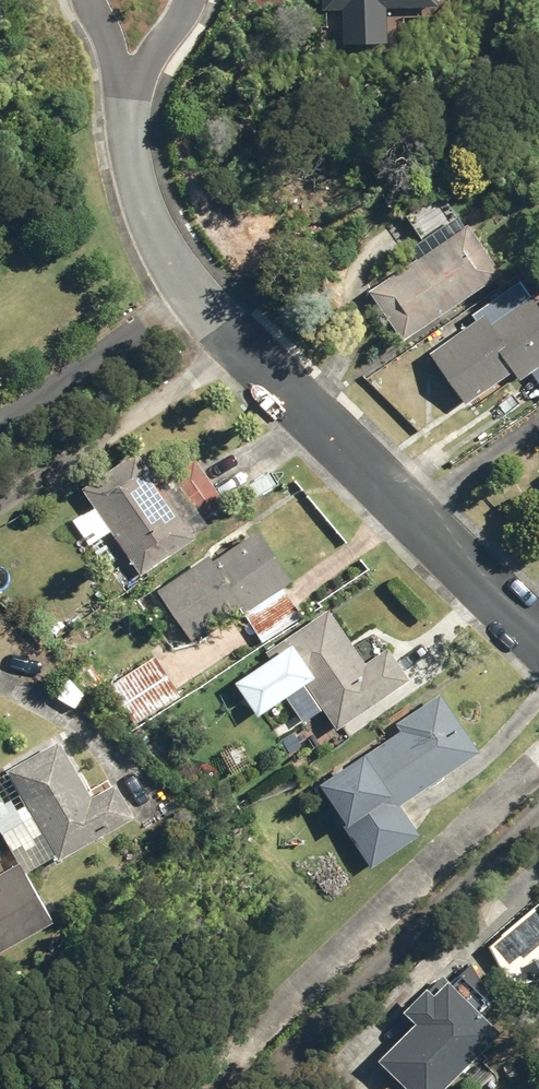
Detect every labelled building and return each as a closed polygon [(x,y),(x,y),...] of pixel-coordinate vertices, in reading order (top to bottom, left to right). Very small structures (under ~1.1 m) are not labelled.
[(327,10),(348,9),(350,45),(394,42),(392,8),(444,8),(444,0),(327,0),(327,10)] [(370,296),(402,345),(500,279),(468,231),(370,296)] [(468,409),(513,376),(520,386),(536,375),(538,378),(538,315),(523,294),(485,322),(483,320),(431,358),(468,409)] [(204,538),(144,453),(88,491),(99,507),(76,521),(93,548),(117,532),(148,576),(204,538)] [(181,480),(209,522),(231,506),(203,464),(181,480)] [(245,610),(269,645),(308,618),(288,590),(298,583),(263,532),(219,562),(215,555),(163,591),(198,642),(245,610)] [(313,685),(345,732),(418,681),(397,650),(392,654),(381,638),(362,650),(336,612),(278,652),(281,657),(242,684),(266,718),(313,685)] [(115,688),(141,726),(185,697),(160,658),(115,688)] [(382,866),(426,836),(405,806),(486,752),(446,694),(402,724),(408,732),(328,786),(382,866)] [(94,791),(66,743),(12,773),(64,864),(144,819),(123,786),(118,789),(112,780),(94,791)] [(59,925),(25,865),(0,879),(0,959),(59,925)] [(414,1088),(445,1088),(503,1030),(452,975),(420,1006),(425,1012),(381,1056),(414,1088)]
